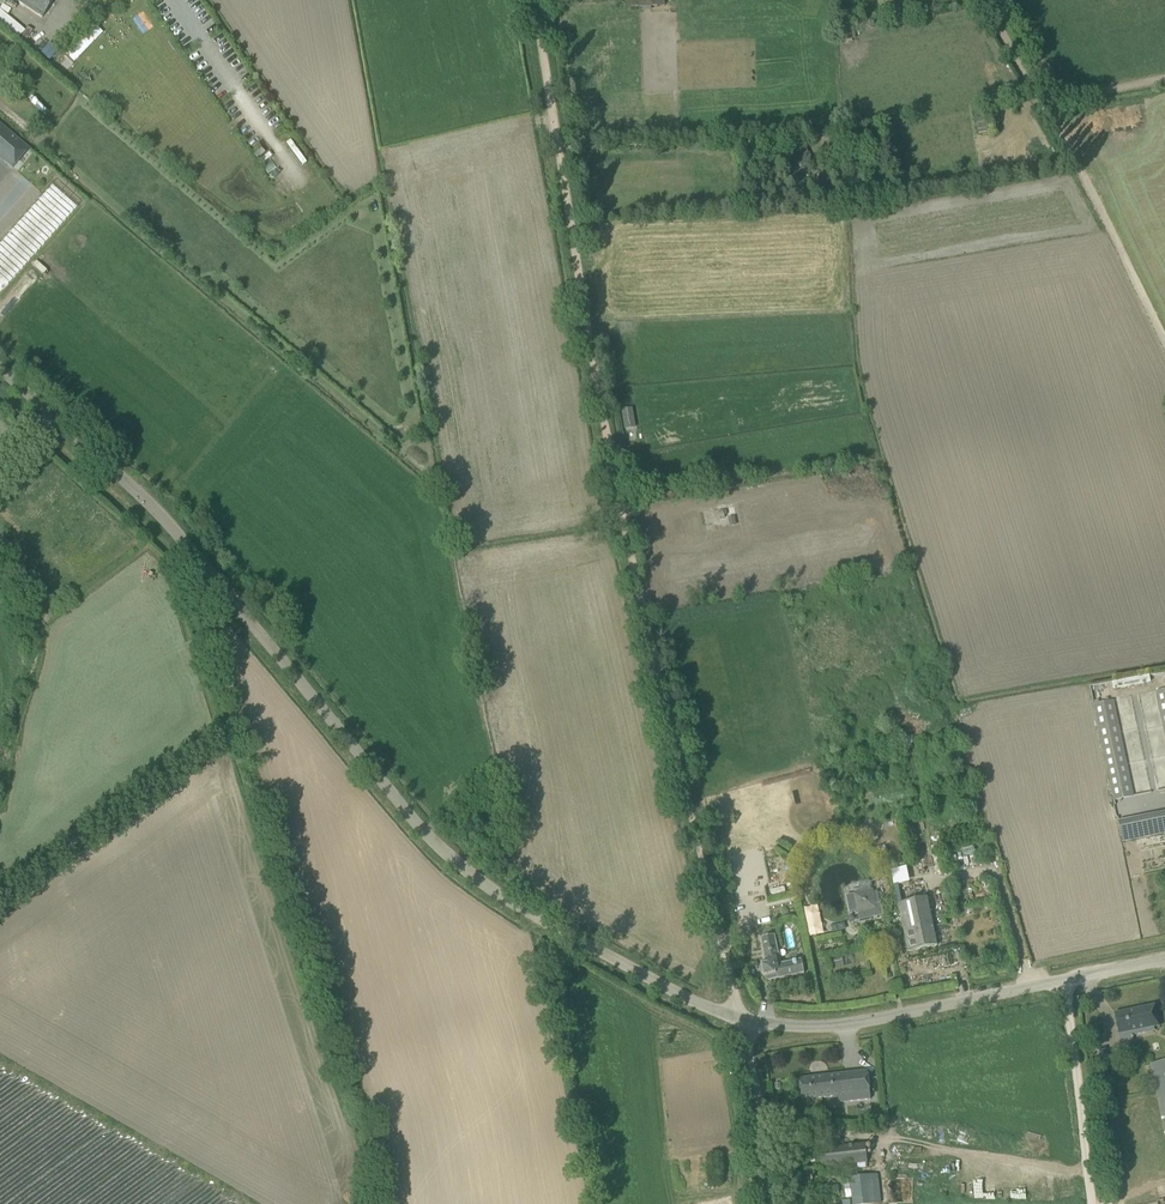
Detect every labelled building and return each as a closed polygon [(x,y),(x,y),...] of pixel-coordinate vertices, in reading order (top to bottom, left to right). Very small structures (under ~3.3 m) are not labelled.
[(41,18),(53,0),(14,0),(41,18)] [(27,31),(0,10),(0,22),(22,39),(27,31)] [(132,18),(144,33),(155,25),(143,10),(132,18)] [(78,43),(67,50),(74,61),(84,54),(78,43)] [(46,45),(40,53),(50,61),(56,52),(46,45)] [(0,125),(0,158),(12,168),(28,149),(0,125)] [(52,182),(0,241),(0,293),(77,205),(52,182)] [(7,193),(10,188),(2,182),(0,185),(0,201),(7,193)] [(595,224),(587,225),(589,240),(597,239),(595,224)] [(615,363),(613,353),(606,354),(608,364),(615,363)] [(631,409),(622,410),(625,429),(635,428),(631,409)] [(725,514),(724,509),(717,511),(719,519),(726,517),(725,514)] [(1113,701),(1093,705),(1114,801),(1133,797),(1113,701)] [(1118,822),(1122,842),(1164,833),(1164,812),(1118,822)] [(877,909),(873,889),(853,894),(857,914),(877,909)] [(897,903),(905,940),(908,952),(937,946),(934,934),(926,897),(897,903)] [(824,927),(826,935),(845,930),(843,922),(824,927)] [(775,935),(772,936),(760,938),(765,964),(761,965),(763,977),(767,977),(768,981),(804,974),(801,959),(781,964),(775,935)] [(1114,1014),(1118,1035),(1130,1032),(1131,1038),(1133,1038),(1133,1035),(1147,1032),(1146,1029),(1160,1026),(1156,1005),(1114,1014)] [(1150,1065),(1160,1108),(1164,1134),(1164,1062),(1150,1065)] [(801,1100),(833,1096),(846,1095),(847,1102),(870,1100),(867,1072),(799,1079),(801,1100)] [(882,1129),(881,1118),(872,1119),(873,1128),(882,1129)] [(867,1167),(863,1143),(816,1152),(820,1170),(858,1163),(859,1168),(867,1167)] [(1013,1203),(1015,1173),(987,1171),(985,1202),(1013,1203)] [(882,1203),(878,1173),(850,1177),(853,1203),(877,1203),(882,1203)]
